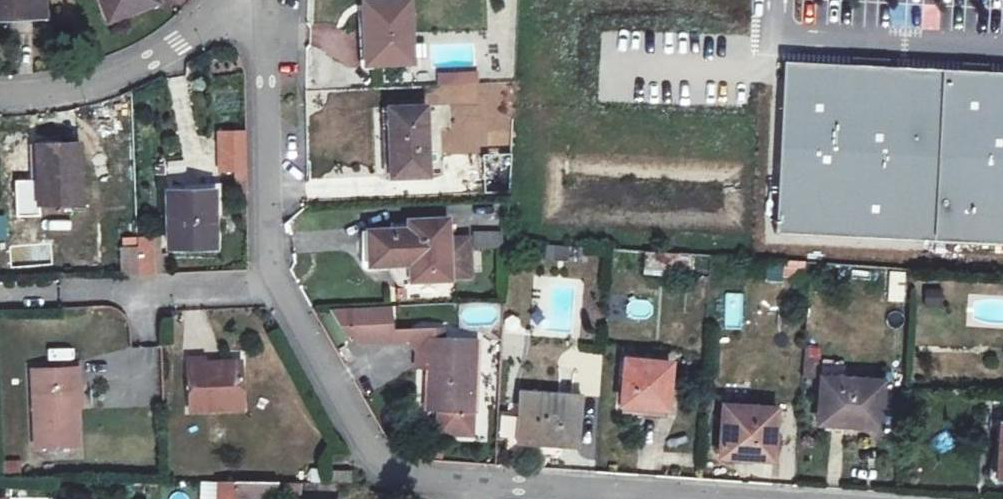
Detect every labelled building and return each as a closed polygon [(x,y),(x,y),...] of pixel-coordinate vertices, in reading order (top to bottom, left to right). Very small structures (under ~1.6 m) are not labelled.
[(29,0),(0,0),(0,45),(27,47),(29,0)] [(135,0),(78,0),(101,52),(149,31),(135,0)] [(410,75),(407,13),(357,13),(359,76),(410,75)] [(790,41),(778,234),(1002,249),(1002,55),(790,41)] [(464,89),(444,88),(444,100),(464,100),(464,89)] [(430,197),(425,128),(388,130),(393,200),(430,197)] [(491,179),(512,178),(513,136),(491,136),(491,179)] [(486,150),(459,143),(454,164),(481,170),(486,150)] [(249,159),(221,159),(223,198),(250,197),(249,159)] [(106,245),(106,183),(66,186),(65,246),(106,245)] [(212,271),(212,216),(170,216),(169,271),(212,271)] [(472,231),(473,248),(502,246),(501,230),(472,231)] [(466,291),(465,253),(448,253),(448,236),(409,235),(405,241),(367,240),(366,274),(388,273),(400,294),(448,296),(448,291),(466,291)] [(119,276),(156,276),(156,237),(119,237),(119,276)] [(890,273),(892,302),(905,301),(903,272),(890,273)] [(721,330),(741,330),(742,293),(721,292),(721,330)] [(479,440),(482,371),(434,371),(434,439),(479,440)] [(667,438),(668,388),(617,386),(615,427),(636,428),(637,439),(667,438)] [(231,389),(215,389),(198,389),(198,442),(252,442),(252,399),(231,400),(231,393),(231,389)] [(885,438),(887,395),(824,392),(821,436),(885,438)] [(89,397),(42,398),(45,476),(87,474),(86,437),(85,414),(90,414),(89,397)] [(583,471),(585,427),(526,423),(523,469),(583,471)] [(778,478),(782,430),(727,428),(726,475),(778,478)]
